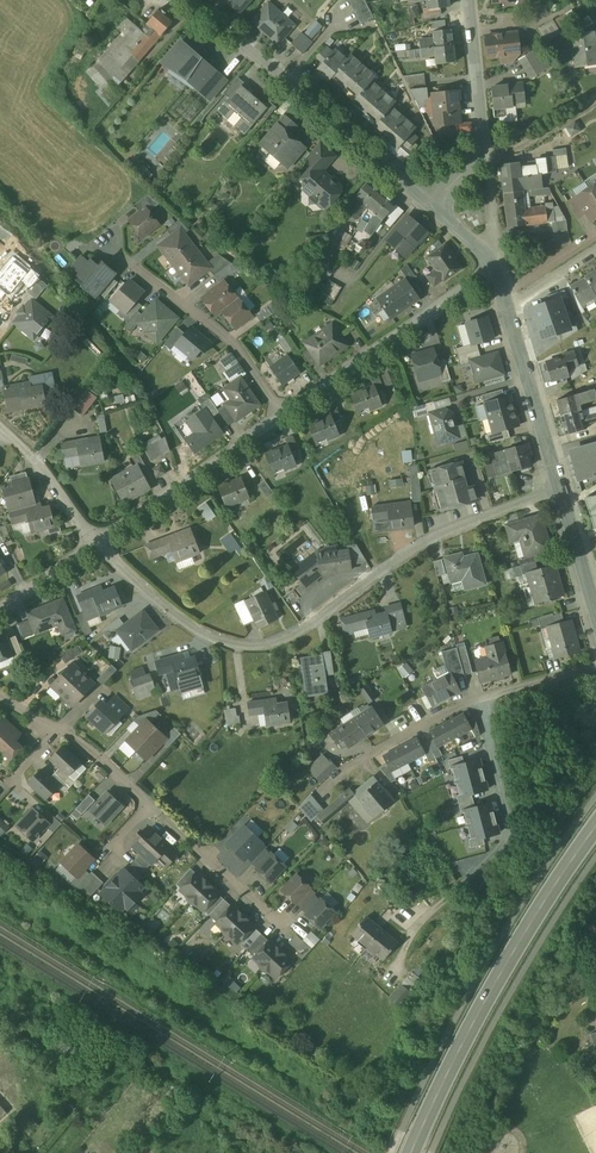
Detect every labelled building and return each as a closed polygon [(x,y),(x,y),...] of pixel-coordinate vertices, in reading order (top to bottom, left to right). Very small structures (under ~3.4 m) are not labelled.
[(227,2),(241,13),(252,0),(229,0),(227,2)] [(351,5),(355,12),(367,5),(365,0),(362,0),(351,5)] [(429,8),(441,7),(450,6),(449,0),(428,0),(429,8)] [(294,25),(269,3),(254,21),(279,43),(294,25)] [(367,5),(355,12),(358,18),(371,12),(367,5)] [(429,8),(424,9),(425,15),(442,13),(441,7),(429,8)] [(139,33),(133,40),(147,51),(174,22),(171,20),(172,18),(169,15),(167,16),(159,9),(139,33)] [(571,10),(553,20),(560,32),(578,22),(571,10)] [(371,12),(358,18),(361,25),(374,18),(371,12)] [(588,16),(576,24),(580,30),(592,23),(588,16)] [(316,19),(306,32),(313,37),(323,25),(316,19)] [(446,20),(432,22),(433,29),(446,27),(446,20)] [(553,20),(537,29),(544,41),(560,32),(553,20)] [(139,33),(131,27),(126,34),(133,40),(139,33)] [(452,30),(432,32),(433,39),(434,48),(454,45),(452,30)] [(123,32),(104,54),(121,69),(133,55),(139,61),(147,51),(133,40),(126,34),(123,32)] [(313,42),(302,32),(292,44),(303,54),(313,42)] [(517,32),(488,36),(491,58),(499,57),(520,54),(517,32)] [(574,35),(576,50),(573,50),(575,68),(595,65),(595,50),(594,33),(574,35)] [(433,39),(419,41),(420,49),(434,48),(433,39)] [(225,82),(179,42),(162,62),(186,78),(210,99),(225,82)] [(454,45),(434,48),(435,57),(436,63),(455,61),(454,45)] [(326,46),(317,57),(323,62),(332,52),(326,46)] [(434,48),(420,49),(421,58),(435,57),(434,48)] [(538,48),(520,59),(532,78),(550,67),(538,48)] [(323,62),(316,70),(317,70),(319,68),(331,78),(335,74),(352,55),(351,55),(347,59),(335,49),(323,62)] [(420,49),(408,50),(409,60),(421,58),(420,49)] [(520,54),(499,57),(500,65),(511,63),(520,54)] [(352,55),(335,74),(347,84),(364,66),(352,55)] [(364,66),(347,84),(359,95),(376,76),(364,66)] [(125,92),(104,68),(88,82),(109,105),(125,92)] [(424,74),(403,76),(410,89),(426,88),(424,74)] [(359,95),(356,99),(368,110),(384,91),(372,81),(376,76),(359,95)] [(238,78),(224,94),(228,98),(240,86),(241,87),(244,83),(238,78)] [(513,86),(491,89),(494,116),(506,115),(505,108),(513,108),(512,99),(524,97),(522,83),(513,85),(513,86)] [(228,98),(217,111),(243,134),(255,120),(257,122),(261,117),(258,114),(264,107),(241,87),(240,86),(228,98)] [(426,88),(410,89),(414,98),(427,97),(426,88)] [(384,91),(368,110),(380,120),(396,102),(384,91)] [(458,92),(432,94),(434,105),(437,105),(439,125),(460,123),(458,100),(459,100),(458,92)] [(293,103),(288,98),(277,110),(282,116),(293,103)] [(264,107),(258,114),(261,117),(264,120),(275,108),(268,102),(264,107)] [(380,120),(376,125),(388,135),(385,138),(404,117),(393,106),(397,102),(396,102),(380,120)] [(404,117),(385,138),(386,138),(388,136),(400,146),(397,149),(398,149),(403,143),(413,132),(417,128),(404,117)] [(282,119),(268,135),(275,142),(285,131),(290,126),(282,119)] [(575,122),(567,127),(572,136),(580,131),(575,122)] [(471,123),(456,124),(457,132),(472,130),(471,123)] [(304,147),(285,131),(275,142),(268,135),(260,144),(260,145),(258,151),(263,155),(270,153),(286,167),(304,147)] [(419,138),(413,132),(403,143),(409,149),(419,138)] [(327,160),(314,148),(306,157),(314,165),(315,164),(320,168),(327,160)] [(566,148),(552,150),(553,157),(554,157),(567,155),(566,148)] [(530,166),(520,167),(520,163),(500,165),(503,193),(523,191),(540,189),(539,175),(556,171),(554,157),(553,157),(554,159),(536,161),(530,162),(530,166)] [(320,168),(315,164),(314,165),(301,179),(308,186),(306,189),(315,197),(316,202),(322,207),(327,208),(340,193),(340,189),(337,186),(336,183),(332,179),(329,179),(322,173),(322,170),(320,168)] [(380,194),(367,184),(355,198),(360,202),(365,206),(368,209),(380,194)] [(589,189),(576,197),(579,203),(591,221),(595,217),(595,200),(589,189)] [(519,191),(503,193),(506,228),(523,226),(521,209),(519,191)] [(394,207),(380,194),(368,209),(374,213),(363,231),(371,236),(382,220),(394,207)] [(160,204),(148,195),(134,205),(139,212),(140,211),(142,211),(146,208),(149,212),(160,204)] [(576,197),(567,203),(570,208),(579,203),(576,197)] [(360,202),(349,215),(354,219),(365,206),(360,202)] [(552,203),(545,203),(546,206),(539,207),(541,224),(552,222),(555,222),(553,208),(553,206),(552,206),(552,203)] [(566,220),(558,206),(553,208),(555,222),(552,222),(553,233),(568,231),(566,220)] [(525,209),(521,209),(523,226),(541,224),(539,207),(525,209)] [(146,208),(142,211),(140,211),(139,212),(138,213),(138,214),(130,221),(142,237),(159,225),(149,212),(146,208)] [(407,219),(389,240),(406,254),(419,239),(421,240),(426,235),(407,219)] [(190,230),(179,220),(167,230),(172,237),(180,230),(184,235),(190,230)] [(172,237),(160,246),(174,265),(195,249),(184,235),(180,230),(172,237)] [(437,239),(427,246),(432,253),(442,246),(437,239)] [(460,267),(444,244),(432,253),(427,257),(435,268),(442,278),(442,279),(460,267)] [(195,249),(174,265),(189,284),(209,269),(210,268),(206,264),(195,249)] [(231,263),(218,254),(206,264),(210,268),(209,269),(214,276),(219,282),(228,275),(232,276),(241,269),(231,263)] [(99,267),(91,261),(89,263),(84,259),(75,269),(80,273),(78,276),(86,282),(83,286),(93,295),(96,291),(104,298),(105,298),(118,282),(117,282),(109,275),(112,271),(102,263),(99,267)] [(417,278),(407,264),(400,269),(410,283),(417,278)] [(435,268),(426,275),(433,284),(442,278),(435,268)] [(584,275),(584,276),(595,296),(595,269),(584,275)] [(28,291),(38,298),(48,283),(38,276),(28,291)] [(584,276),(569,285),(580,306),(595,297),(595,296),(584,276)] [(129,281),(112,301),(121,309),(126,313),(136,301),(143,293),(129,281)] [(224,281),(202,298),(216,316),(222,311),(237,298),(235,295),(236,292),(233,288),(229,288),(224,281)] [(329,281),(322,293),(328,297),(335,284),(329,281)] [(396,289),(384,297),(383,296),(378,299),(383,307),(384,307),(390,316),(401,308),(401,307),(415,298),(405,282),(395,288),(396,289)] [(335,284),(328,297),(334,300),(341,288),(335,284)] [(328,297),(322,293),(319,299),(331,306),(334,300),(328,297)] [(560,295),(528,307),(540,341),(572,330),(560,295)] [(222,311),(236,329),(252,316),(238,298),(237,298),(222,311)] [(32,300),(14,323),(34,339),(52,316),(32,300)] [(136,301),(126,313),(121,309),(118,313),(129,322),(138,311),(142,306),(136,301)] [(176,318),(156,301),(144,316),(139,322),(139,323),(149,331),(147,333),(157,341),(176,318)] [(272,302),(255,315),(261,322),(279,310),(272,302)] [(129,322),(124,328),(131,333),(139,323),(139,322),(144,316),(138,311),(129,322)] [(487,317),(467,323),(467,326),(472,345),(494,339),(487,317)] [(331,324),(321,331),(323,333),(314,339),(313,336),(303,343),(306,347),(316,361),(318,364),(328,358),(328,357),(336,351),(337,352),(346,345),(343,341),(342,342),(338,336),(339,336),(331,324)] [(185,333),(175,345),(176,345),(193,360),(201,350),(205,353),(212,344),(190,327),(185,333)] [(178,328),(164,344),(171,350),(176,345),(175,345),(185,333),(178,328)] [(284,338),(291,349),(295,354),(299,351),(288,335),(284,338)] [(284,338),(283,338),(277,342),(286,354),(291,349),(284,338)] [(316,361),(306,347),(299,351),(309,365),(316,361)] [(433,349),(412,355),(419,380),(440,375),(441,374),(437,361),(433,349)] [(479,350),(458,356),(461,365),(471,362),(470,360),(481,357),(479,350)] [(574,350),(562,354),(563,357),(545,362),(545,363),(543,365),(545,370),(548,370),(550,380),(568,375),(567,370),(578,367),(574,350)] [(481,357),(470,360),(471,362),(476,382),(504,374),(498,352),(481,357)] [(299,373),(287,356),(270,368),(282,385),(299,373)] [(451,380),(445,359),(437,361),(441,374),(440,375),(442,382),(451,380)] [(380,376),(372,379),(374,386),(375,386),(378,392),(384,390),(380,376)] [(258,404),(239,377),(227,386),(234,396),(224,403),(235,419),(235,420),(258,404)] [(30,382),(4,387),(9,412),(46,404),(43,386),(31,388),(30,382)] [(374,386),(359,391),(352,393),(358,411),(369,407),(370,410),(382,406),(378,392),(375,386),(374,386)] [(502,389),(482,395),(484,404),(485,404),(485,403),(505,397),(502,389)] [(555,400),(560,416),(580,410),(578,405),(595,400),(595,399),(593,389),(555,400)] [(85,390),(72,407),(84,416),(96,399),(85,390)] [(505,397),(485,403),(485,404),(489,418),(514,411),(510,396),(505,397)] [(216,409),(210,400),(202,406),(204,409),(205,409),(210,417),(218,412),(216,409)] [(433,402),(414,407),(417,417),(429,414),(429,413),(436,411),(433,402)] [(235,419),(224,403),(216,409),(218,412),(227,424),(235,419)] [(336,406),(329,409),(331,415),(332,415),(335,422),(341,419),(336,406)] [(446,411),(445,408),(436,411),(429,413),(429,414),(436,435),(440,434),(442,443),(459,438),(452,412),(449,413),(446,411)] [(210,417),(205,409),(204,409),(187,422),(194,433),(185,439),(194,453),(204,445),(221,433),(210,417)] [(580,410),(560,416),(565,435),(587,429),(584,417),(582,410),(580,410)] [(514,411),(489,418),(493,432),(493,433),(508,429),(518,426),(514,411)] [(584,417),(586,425),(595,422),(595,413),(584,417)] [(331,415),(315,422),(315,421),(308,424),(315,441),(326,437),(327,440),(340,435),(335,422),(332,415),(331,415)] [(105,418),(97,419),(100,433),(107,432),(105,418)] [(508,429),(493,433),(493,432),(487,434),(489,443),(510,437),(508,429)] [(293,436),(286,439),(288,446),(289,445),(292,452),(299,449),(293,436)] [(165,437),(145,449),(151,461),(170,450),(170,451),(165,437)] [(88,438),(62,443),(64,456),(79,453),(81,466),(103,462),(100,443),(89,445),(88,438)] [(453,443),(456,451),(470,446),(467,439),(453,443)] [(527,443),(506,450),(512,471),(531,466),(528,455),(531,455),(527,443)] [(571,452),(579,480),(592,476),(591,472),(595,470),(595,473),(595,443),(592,444),(593,449),(587,450),(587,448),(571,452)] [(288,446),(273,452),(272,451),(266,454),(273,471),(283,467),(284,470),(297,465),(292,452),(289,445),(288,446)] [(403,460),(412,460),(412,449),(403,450),(403,460)] [(506,450),(491,454),(497,476),(512,471),(506,450)] [(147,468),(139,454),(132,458),(137,467),(140,471),(147,468)] [(461,462),(431,471),(442,510),(477,500),(473,487),(466,489),(464,480),(466,479),(461,462)] [(161,465),(152,469),(157,477),(165,473),(161,465)] [(417,465),(408,466),(411,503),(420,502),(417,465)] [(137,467),(123,475),(122,473),(111,479),(123,503),(134,497),(134,496),(149,489),(140,471),(137,467)] [(26,472),(10,477),(13,485),(29,480),(26,472)] [(392,481),(392,493),(403,492),(403,478),(398,478),(398,480),(392,481)] [(241,479),(219,488),(227,508),(250,498),(241,479)] [(13,485),(10,485),(11,489),(5,491),(8,500),(4,507),(11,511),(11,512),(35,505),(29,480),(13,485)] [(265,481),(258,486),(267,498),(274,494),(265,481)] [(520,492),(532,488),(530,482),(518,486),(520,492)] [(595,512),(595,495),(585,499),(590,514),(595,512)] [(207,500),(199,506),(208,520),(217,514),(207,500)] [(35,505),(11,512),(14,524),(22,522),(21,519),(28,517),(32,532),(46,528),(54,526),(49,507),(39,510),(38,504),(35,505)] [(400,516),(399,510),(398,504),(372,508),(374,520),(388,518),(400,516)] [(400,516),(388,518),(389,530),(412,527),(409,508),(399,510),(400,516)] [(541,516),(519,522),(519,523),(506,526),(510,540),(523,537),(528,555),(549,550),(545,537),(547,537),(541,516)] [(54,526),(46,528),(48,535),(62,532),(60,524),(54,526)] [(190,529),(154,543),(159,554),(174,549),(178,560),(199,552),(190,529)] [(221,538),(231,552),(240,546),(230,532),(221,538)] [(154,543),(146,546),(150,558),(159,554),(154,543)] [(356,544),(347,546),(347,550),(349,550),(351,563),(365,561),(356,544)] [(330,547),(323,548),(324,552),(318,553),(317,551),(299,565),(298,570),(302,576),(302,581),(306,586),(323,574),(322,571),(327,570),(328,573),(352,570),(351,563),(349,550),(347,550),(330,553),(330,547)] [(460,552),(445,556),(451,580),(462,577),(465,588),(484,583),(476,553),(461,557),(460,552)] [(441,557),(433,559),(437,574),(445,572),(441,557)] [(535,561),(520,565),(522,575),(527,574),(527,573),(537,570),(535,561)] [(537,570),(527,573),(527,574),(535,602),(538,601),(537,598),(547,595),(548,599),(563,594),(555,565),(537,570)] [(96,589),(77,597),(83,613),(86,620),(87,620),(101,614),(122,606),(114,588),(98,595),(96,589)] [(265,592),(246,601),(254,619),(258,628),(278,619),(265,592)] [(62,600),(28,613),(36,632),(36,633),(52,626),(52,625),(55,624),(56,624),(58,623),(63,635),(74,630),(62,600)] [(246,601),(236,606),(244,624),(254,619),(246,601)] [(401,604),(386,607),(388,614),(389,614),(393,630),(407,627),(401,604)] [(388,614),(377,617),(376,612),(350,618),(352,630),(367,626),(370,638),(393,633),(393,630),(389,614),(388,614)] [(86,620),(83,613),(77,616),(85,635),(92,632),(87,620),(86,620)] [(561,613),(537,619),(540,628),(547,627),(547,626),(563,621),(561,613)] [(144,614),(117,634),(132,654),(159,634),(144,614)] [(31,619),(19,624),(24,637),(36,632),(31,619)] [(563,621),(547,626),(547,627),(556,657),(578,651),(569,619),(563,621)] [(14,657),(5,633),(0,635),(0,662),(14,657)] [(501,642),(485,646),(488,657),(474,661),(480,683),(510,675),(501,642)] [(79,645),(61,657),(66,664),(84,652),(79,645)] [(472,673),(465,646),(457,648),(464,675),(472,673)] [(464,675),(457,648),(442,652),(445,665),(445,666),(450,674),(452,679),(464,675)] [(329,653),(321,654),(321,657),(322,657),(323,668),(331,667),(329,653)] [(195,658),(184,661),(182,655),(157,662),(160,674),(167,672),(175,670),(178,682),(200,676),(195,658)] [(321,657),(301,659),(306,693),(307,693),(307,692),(325,690),(325,691),(326,691),(323,668),(322,657),(321,657)] [(398,667),(404,676),(414,671),(408,661),(398,667)] [(83,674),(72,663),(51,685),(62,696),(83,674)] [(112,664),(97,680),(103,685),(117,670),(112,664)] [(450,674),(445,666),(434,672),(438,680),(424,688),(434,706),(459,693),(452,679),(450,674)] [(178,682),(175,670),(167,672),(169,679),(170,678),(172,687),(179,685),(178,682)] [(144,671),(132,675),(134,680),(146,676),(144,671)] [(83,674),(62,696),(73,706),(94,684),(83,674)] [(134,680),(131,681),(139,706),(172,695),(169,684),(163,686),(161,686),(155,688),(150,674),(146,676),(134,680)] [(376,701),(367,688),(359,693),(367,706),(369,705),(376,701)] [(287,703),(276,705),(275,698),(248,702),(250,716),(265,713),(267,725),(289,722),(287,703)] [(124,712),(111,700),(105,707),(118,719),(124,712)] [(105,707),(100,702),(87,716),(105,733),(118,719),(105,707)] [(385,724),(374,707),(371,709),(369,705),(367,706),(365,707),(365,706),(360,709),(363,713),(355,718),(367,736),(385,724)] [(236,708),(225,710),(226,718),(237,716),(236,708)] [(156,710),(139,716),(134,721),(140,727),(147,719),(151,723),(160,713),(156,710)] [(463,714),(447,723),(454,738),(471,729),(467,722),(463,714)] [(237,716),(226,718),(227,726),(240,724),(239,716),(237,716)] [(1,718),(0,719),(0,755),(13,741),(19,735),(1,718)] [(355,718),(338,730),(338,729),(331,734),(338,744),(344,740),(350,747),(367,736),(355,718)] [(475,718),(467,722),(471,729),(476,738),(480,735),(475,718)] [(140,727),(136,731),(135,731),(119,748),(130,757),(136,750),(157,729),(151,723),(147,719),(140,727)] [(447,723),(430,732),(434,739),(438,747),(454,738),(447,723)] [(174,727),(165,737),(167,738),(163,743),(168,748),(181,734),(174,727)] [(157,729),(136,750),(147,760),(156,750),(155,750),(159,745),(160,746),(163,743),(167,738),(165,737),(157,729)] [(417,739),(400,747),(408,762),(425,754),(421,746),(417,739)] [(438,747),(434,739),(427,743),(436,759),(442,755),(438,747)] [(0,755),(0,758),(6,763),(20,748),(13,741),(0,755)] [(436,759),(427,743),(421,746),(425,754),(430,762),(436,759)] [(80,763),(62,746),(50,759),(59,768),(68,776),(68,775),(80,763)] [(400,747),(383,756),(387,764),(391,771),(408,762),(400,747)] [(340,762),(333,755),(323,765),(330,771),(340,762)] [(462,757),(448,760),(450,767),(452,767),(464,764),(462,757)] [(464,764),(452,767),(456,782),(483,774),(480,760),(464,764)] [(387,764),(379,768),(392,782),(396,780),(391,771),(387,764)] [(75,782),(68,775),(68,776),(59,768),(54,773),(70,788),(75,782)] [(49,778),(40,770),(28,783),(46,799),(58,787),(58,786),(49,778)] [(70,788),(54,773),(49,778),(58,786),(58,787),(65,793),(70,788)] [(487,790),(483,774),(456,782),(460,797),(471,794),(487,790)] [(373,777),(354,792),(350,788),(337,799),(324,810),(317,816),(324,823),(323,824),(324,824),(325,824),(336,814),(337,814),(337,813),(343,809),(344,808),(351,801),(353,802),(352,802),(360,812),(364,808),(369,814),(365,817),(369,822),(373,818),(373,819),(374,818),(394,801),(395,801),(394,800),(385,790),(386,790),(385,789),(384,790),(373,777)] [(310,783),(300,795),(306,800),(310,794),(316,788),(310,783)] [(109,790),(90,811),(105,824),(122,806),(115,800),(117,797),(109,790)] [(324,810),(310,794),(306,800),(299,807),(311,821),(317,816),(324,810)] [(471,794),(460,797),(458,797),(459,804),(473,801),(471,794)] [(89,795),(76,809),(82,814),(95,800),(89,795)] [(475,808),(473,801),(459,804),(461,811),(463,811),(475,808)] [(475,808),(463,811),(467,826),(495,818),(491,803),(475,808)] [(33,809),(17,826),(33,841),(46,826),(49,823),(40,815),(33,809)] [(62,824),(46,809),(40,815),(49,823),(46,826),(53,833),(62,824)] [(11,825),(0,815),(0,833),(2,835),(11,825)] [(499,833),(495,818),(467,826),(471,841),(483,838),(499,833)] [(262,842),(244,825),(227,844),(245,860),(262,842)] [(178,854),(150,828),(149,829),(150,829),(145,835),(142,832),(136,838),(139,840),(134,846),(134,845),(133,846),(152,864),(153,863),(152,863),(160,855),(169,863),(177,854),(177,855),(178,854)] [(471,841),(469,841),(471,848),(485,844),(483,838),(471,841)] [(79,845),(62,863),(76,876),(77,877),(84,869),(94,859),(79,845)] [(280,848),(273,855),(284,865),(290,858),(280,848)] [(265,849),(252,863),(257,868),(270,854),(265,849)] [(257,868),(256,869),(271,882),(285,866),(284,865),(273,855),(271,853),(270,854),(257,868)] [(140,855),(131,865),(141,875),(151,865),(140,855)] [(84,869),(77,877),(76,876),(69,884),(77,888),(90,874),(84,869)] [(143,887),(124,869),(112,881),(134,901),(141,894),(139,891),(143,887)] [(104,883),(92,871),(90,874),(77,888),(90,896),(104,883)] [(181,889),(180,890),(191,901),(208,882),(197,872),(186,884),(181,889)] [(452,874),(440,881),(444,888),(456,881),(452,874)] [(311,888),(297,875),(282,891),(296,904),(296,903),(311,888)] [(181,879),(176,884),(181,889),(186,884),(181,879)] [(112,881),(101,893),(120,911),(125,906),(128,909),(134,901),(112,881)] [(208,882),(191,901),(203,911),(204,910),(209,905),(220,893),(208,882)] [(442,896),(432,884),(426,889),(430,894),(424,899),(430,906),(442,896)] [(311,888),(296,903),(301,909),(314,895),(314,894),(316,893),(311,888)] [(314,895),(301,909),(307,913),(320,900),(314,895)] [(214,910),(209,915),(216,922),(231,906),(224,899),(214,910)] [(335,912),(321,899),(320,900),(307,913),(306,914),(320,928),(335,912)] [(214,910),(209,905),(204,910),(209,915),(214,910)] [(216,922),(215,923),(227,933),(244,915),(232,905),(216,922)] [(244,915),(227,933),(238,944),(255,926),(244,915)] [(381,930),(366,917),(352,934),(368,946),(381,930)] [(301,935),(313,946),(320,938),(308,927),(301,935)] [(397,943),(381,930),(368,946),(384,959),(397,943)] [(261,934),(247,949),(254,956),(269,941),(261,934)] [(296,935),(288,943),(298,952),(306,944),(296,935)] [(254,956),(253,958),(264,968),(281,950),(270,939),(269,941),(254,956)] [(298,952),(296,954),(302,960),(312,949),(306,944),(298,952)] [(281,950),(264,968),(275,979),(292,960),(281,950)] [(412,972),(402,984),(412,992),(422,980),(412,972)] [(233,980),(223,994),(231,999),(241,985),(233,980)] [(412,992),(402,984),(390,998),(400,1006),(412,992)]
